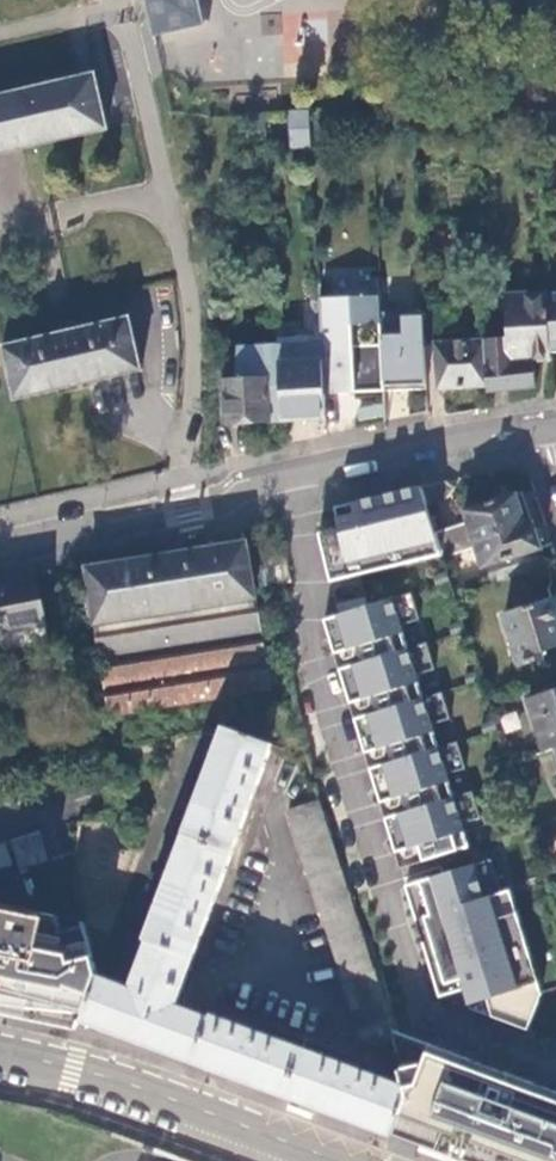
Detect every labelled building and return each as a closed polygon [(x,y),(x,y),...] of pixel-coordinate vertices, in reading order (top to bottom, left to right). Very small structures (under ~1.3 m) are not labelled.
[(152,35),(203,22),(198,0),(144,0),(152,35)] [(83,133),(84,134),(108,129),(95,73),(92,74),(93,75),(0,97),(0,152),(83,133)] [(292,111),(294,143),(312,142),(310,110),(292,111)] [(538,111),(539,128),(555,129),(555,112),(538,111)] [(372,132),(371,114),(356,115),(357,133),(372,132)] [(548,293),(551,352),(555,352),(555,292),(548,293)] [(551,352),(548,293),(505,295),(508,339),(485,341),(487,385),(487,391),(535,388),(533,361),(552,360),(551,352)] [(382,317),(381,297),(321,297),(323,343),(326,395),(386,391),(385,387),(382,317)] [(435,344),(444,344),(442,314),(423,315),(424,346),(435,344)] [(424,346),(423,315),(382,317),(385,387),(426,384),(426,378),(424,346)] [(4,346),(16,400),(18,400),(17,398),(138,371),(138,372),(142,372),(130,318),(127,319),(127,321),(77,332),(77,329),(56,334),(56,336),(6,347),(5,346),(4,346)] [(487,385),(485,341),(444,344),(435,344),(439,390),(487,385)] [(283,421),(283,422),(328,420),(326,395),(323,343),(279,346),(279,348),(283,421)] [(283,421),(279,348),(242,350),(244,381),(223,382),(226,424),(283,421)] [(358,394),(359,418),(382,417),(380,393),(358,394)] [(334,581),(444,555),(421,486),(335,506),(340,527),(320,531),(334,581)] [(471,521),(437,533),(438,536),(444,555),(451,575),(484,564),(490,585),(550,565),(534,523),(528,525),(518,495),(467,511),(471,521)] [(247,542),(84,561),(95,659),(100,659),(105,711),(252,695),(249,664),(263,663),(260,635),(257,608),(255,609),(247,542)] [(45,631),(38,588),(0,594),(0,638),(45,631)] [(404,865),(464,847),(469,845),(463,824),(481,818),(472,789),(455,795),(448,775),(466,770),(457,740),(442,746),(434,726),(450,720),(442,691),(425,698),(418,675),(436,670),(426,641),(408,647),(402,626),(419,620),(410,593),(325,620),(404,865)] [(522,665),(550,655),(548,649),(555,647),(555,600),(506,615),(522,665)] [(529,699),(546,751),(555,748),(555,690),(529,699)] [(100,976),(83,1021),(171,1054),(393,1136),(400,1117),(407,1099),(405,1087),(212,1014),(211,1018),(178,1005),(276,744),(227,727),(147,940),(149,941),(132,988),(100,976)] [(364,1039),(396,1051),(380,983),(323,801),(292,811),(364,1039)] [(527,1028),(541,994),(500,855),(403,886),(440,998),(463,992),(468,1007),(527,1028)] [(83,1021),(100,976),(84,921),(61,927),(56,910),(0,899),(0,1003),(83,1021)] [(393,1136),(461,1160),(555,1160),(555,1091),(426,1045),(418,1064),(415,1063),(398,1068),(405,1087),(407,1099),(400,1117),(393,1136)]
